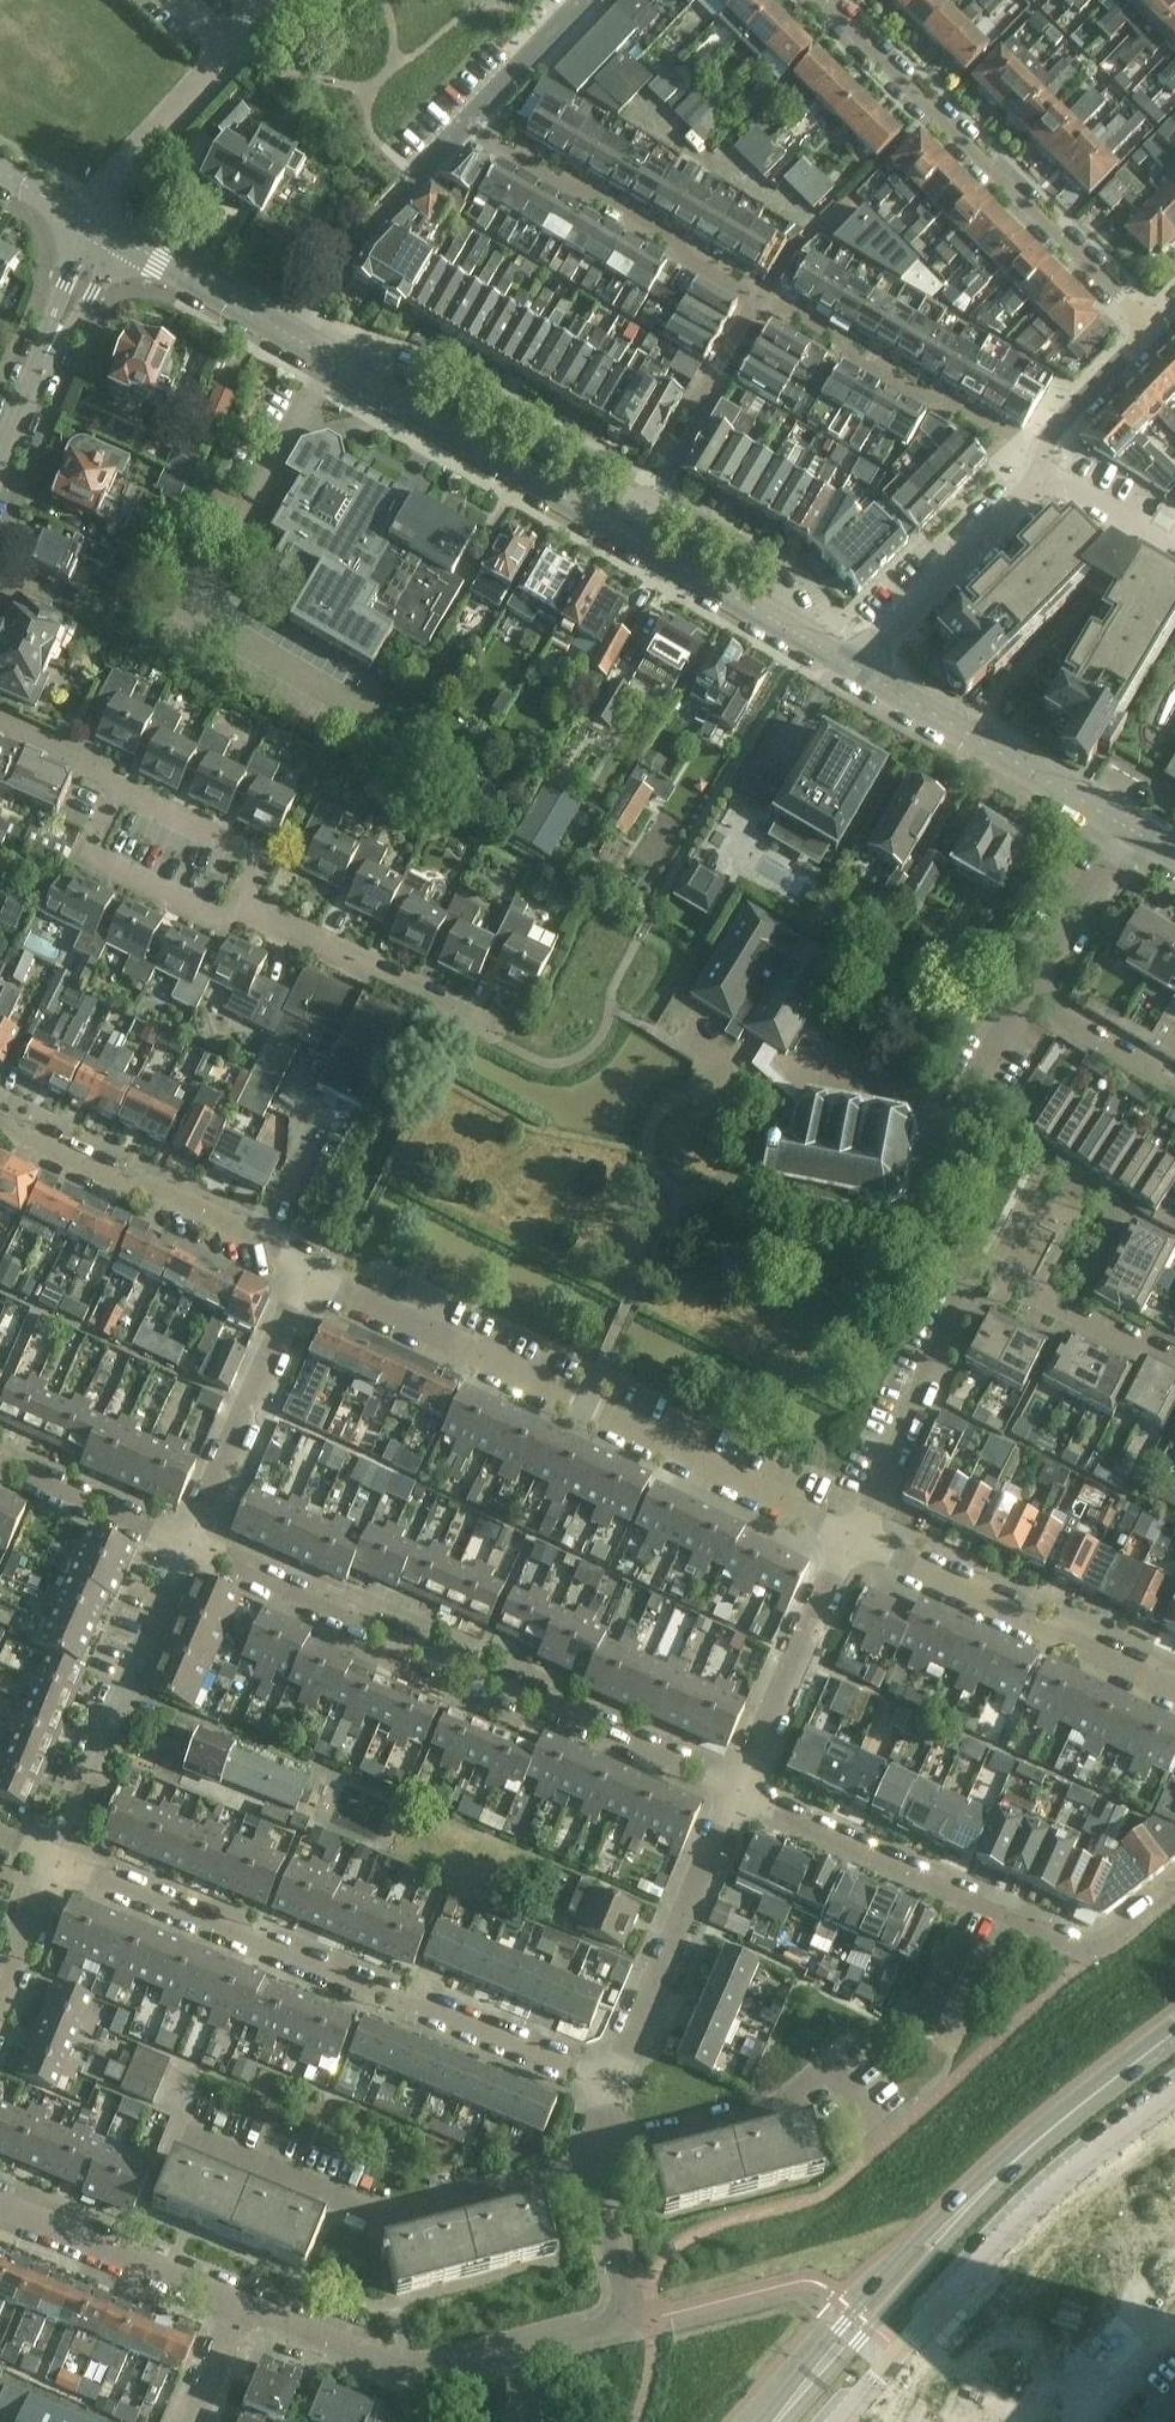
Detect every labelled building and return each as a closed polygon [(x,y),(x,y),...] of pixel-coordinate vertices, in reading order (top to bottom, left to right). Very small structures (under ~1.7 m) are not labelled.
[(615,10),(632,26),(648,8),(639,0),(624,0),(615,9),(615,10)] [(739,0),(713,0),(726,13),(739,0)] [(770,9),(761,0),(739,0),(726,13),(718,21),(738,41),(746,33),(770,9)] [(903,14),(917,0),(888,0),(903,14)] [(948,9),(938,0),(917,0),(903,14),(923,34),(948,9)] [(984,13),(984,14),(998,0),(985,0),(978,7),(976,4),(968,11),(959,20),(948,9),(923,34),(944,55),(968,30),(968,29),(977,19),(984,13)] [(984,14),(989,19),(1004,4),(1000,0),(998,0),(984,14)] [(1063,4),(1070,11),(1073,8),(1081,0),(1068,0),(1063,4)] [(1073,8),(1080,15),(1095,0),(1081,0),(1073,8)] [(1139,0),(1110,0),(1103,8),(1102,8),(1109,15),(1095,29),(1103,36),(1139,0)] [(1168,0),(1139,0),(1103,36),(1109,43),(1126,26),(1134,34),(1168,0)] [(1134,34),(1141,41),(1127,54),(1126,53),(1118,61),(1127,69),(1146,50),(1146,51),(1174,22),(1174,0),(1168,0),(1134,34)] [(758,62),(766,54),(791,30),(770,9),(746,33),(738,41),(758,62)] [(614,10),(605,21),(627,41),(637,31),(632,26),(615,10),(614,10)] [(1036,15),(1027,25),(1040,37),(1049,27),(1044,23),(1036,16),(1036,15)] [(595,31),(617,52),(627,41),(605,21),(595,31)] [(1174,50),(1174,22),(1146,51),(1153,57),(1164,45),(1172,53),(1174,50)] [(787,75),(812,50),(791,30),(766,54),(787,75)] [(964,75),(989,50),(968,30),(944,55),(964,75)] [(585,41),(607,62),(617,52),(595,31),(585,41)] [(1052,31),(1045,38),(1055,48),(1063,41),(1052,31)] [(576,51),(598,72),(607,62),(585,41),(576,51)] [(1001,52),(971,82),(977,88),(977,93),(984,99),(1027,56),(1012,41),(1001,52)] [(566,62),(588,82),(598,72),(576,51),(566,62)] [(623,53),(609,69),(623,82),(637,96),(645,88),(652,81),(634,64),(623,53)] [(698,80),(713,64),(701,53),(686,68),(698,80)] [(817,55),(792,79),(814,101),(838,76),(817,55)] [(1027,56),(984,99),(991,106),(995,106),(1001,111),(1040,71),(1040,70),(1041,69),(1033,62),(1027,56)] [(555,74),(577,95),(588,82),(566,62),(555,74)] [(1040,71),(1001,111),(1006,116),(1006,121),(1012,128),(1069,70),(1063,64),(1062,63),(1048,78),(1040,71)] [(1174,79),(1174,65),(1158,82),(1165,89),(1174,79)] [(648,90),(664,106),(686,84),(670,68),(648,90)] [(595,85),(585,96),(601,106),(623,82),(609,69),(594,84),(595,85)] [(1069,70),(1012,128),(1019,135),(1025,135),(1030,140),(1059,110),(1051,102),(1076,77),(1069,70)] [(834,121),(859,96),(838,76),(814,101),(834,121)] [(1121,76),(1113,84),(1124,94),(1131,87),(1121,76)] [(1165,89),(1172,96),(1174,93),(1174,79),(1165,89)] [(524,137),(545,150),(565,115),(566,115),(575,99),(562,92),(543,81),(532,98),(543,104),(538,112),(531,125),(516,117),(510,126),(525,135),(524,137)] [(623,82),(601,106),(618,115),(622,111),(623,111),(637,96),(623,82)] [(1059,110),(1030,140),(1035,145),(1035,150),(1042,157),(1099,99),(1092,93),(1067,118),(1059,110)] [(689,131),(711,110),(696,94),(674,116),(689,131)] [(1139,94),(1131,102),(1142,113),(1150,104),(1139,94)] [(854,141),(879,116),(859,96),(834,121),(854,141)] [(237,103),(235,102),(211,127),(226,141),(202,182),(260,216),(284,174),(294,180),(304,164),(293,158),(295,156),(261,136),(251,153),(228,140),(251,116),(248,115),(252,110),(241,99),(237,103)] [(1099,99),(1042,157),(1049,164),(1054,163),(1059,168),(1088,138),(1080,131),(1105,106),(1099,99)] [(565,115),(545,150),(566,162),(585,129),(596,110),(584,103),(581,108),(583,109),(575,121),(566,115),(565,115)] [(1150,104),(1142,113),(1156,127),(1164,120),(1150,104)] [(617,123),(607,117),(602,126),(597,123),(601,113),(596,110),(585,129),(566,162),(587,174),(617,123)] [(711,110),(689,131),(704,145),(707,142),(725,124),(711,110)] [(875,162),(900,137),(879,116),(854,141),(875,162)] [(1088,138),(1059,168),(1064,173),(1064,179),(1071,185),(1113,142),(1138,116),(1127,127),(1118,119),(1104,133),(1106,135),(1095,146),(1088,138)] [(1113,142),(1071,185),(1077,192),(1083,192),(1088,197),(1118,168),(1109,159),(1145,123),(1138,116),(1113,142)] [(1156,135),(1165,143),(1174,133),(1174,126),(1170,121),(1161,131),(1156,135)] [(617,123),(587,174),(609,186),(634,143),(637,137),(638,135),(617,123)] [(749,166),(771,144),(755,129),(734,151),(749,166)] [(634,143),(609,186),(630,199),(659,148),(638,135),(637,137),(634,143)] [(887,185),(873,199),(880,205),(893,192),(936,148),(929,142),(924,142),(919,136),(889,166),(898,174),(887,185)] [(1142,150),(1162,171),(1163,170),(1174,182),(1174,158),(1169,164),(1149,143),(1142,150)] [(771,144),(749,166),(763,180),(785,158),(771,144)] [(451,197),(464,205),(490,161),(469,148),(443,175),(439,180),(455,190),(451,197)] [(659,148),(630,199),(650,211),(670,178),(680,160),(659,148)] [(936,148),(893,192),(894,192),(900,199),(908,206),(919,195),(948,165),(943,160),(943,155),(936,148)] [(1141,151),(1131,161),(1138,168),(1148,158),(1141,151)] [(701,173),(689,166),(679,182),(671,177),(681,161),(680,160),(670,178),(650,211),(672,223),(692,190),(691,189),(701,173)] [(799,197),(820,176),(804,160),(783,181),(799,197)] [(497,165),(478,199),(488,205),(475,228),(486,235),(500,211),(500,212),(520,178),(497,165)] [(926,203),(916,214),(922,220),(965,177),(958,170),(953,171),(948,165),(919,195),(926,203)] [(1160,196),(1174,212),(1174,182),(1163,170),(1162,171),(1148,185),(1160,196)] [(1123,171),(1114,180),(1115,181),(1174,239),(1174,212),(1160,196),(1153,203),(1146,196),(1147,194),(1123,171)] [(820,176),(799,197),(813,211),(834,190),(820,176)] [(922,220),(902,241),(909,248),(940,216),(948,224),(977,194),(972,189),(972,184),(965,177),(922,220)] [(520,178),(500,212),(510,218),(497,241),(508,247),(515,234),(521,223),(541,191),(520,178)] [(692,190),(672,223),(693,236),(722,185),(710,178),(700,195),(692,190)] [(1124,233),(1148,257),(1156,250),(1161,254),(1174,240),(1174,239),(1115,181),(1097,200),(1111,214),(1123,202),(1139,217),(1124,233)] [(714,248),(743,199),(722,186),(723,185),(722,185),(693,236),(714,248)] [(379,294),(399,261),(401,262),(406,252),(409,253),(420,235),(428,224),(444,204),(447,199),(431,187),(365,256),(352,278),(379,294)] [(542,236),(562,203),(541,191),(521,223),(521,224),(529,228),(523,239),(515,251),(516,252),(529,259),(535,247),(542,236)] [(956,232),(935,253),(941,259),(994,206),(987,199),(982,199),(977,194),(948,224),(956,232)] [(379,294),(405,310),(433,263),(438,254),(426,247),(449,210),(459,217),(466,206),(464,205),(451,197),(450,196),(447,199),(444,204),(428,224),(420,235),(409,253),(406,252),(401,262),(399,261),(379,294)] [(743,199),(714,248),(735,260),(756,225),(761,215),(764,211),(743,199)] [(563,248),(583,215),(562,203),(542,236),(552,242),(546,253),(539,265),(550,271),(555,262),(563,248)] [(994,206),(941,259),(948,266),(958,256),(966,264),(977,253),(1007,223),(1001,217),(1000,213),(994,206)] [(888,227),(895,220),(884,209),(877,216),(888,227)] [(863,211),(832,243),(931,301),(943,289),(863,211)] [(584,262),(584,261),(604,228),(583,215),(563,248),(572,254),(564,267),(555,262),(550,271),(559,277),(570,284),(583,261),(584,262)] [(898,237),(905,230),(895,220),(888,227),(898,237)] [(963,287),(945,305),(950,308),(963,296),(980,278),(1023,235),(1016,228),(1011,228),(1007,223),(977,253),(985,261),(961,286),(963,287)] [(767,279),(786,244),(756,225),(735,260),(767,279)] [(803,233),(790,226),(783,238),(790,242),(803,233)] [(466,246),(473,234),(464,228),(441,268),(433,263),(405,310),(423,320),(450,274),(466,246)] [(580,290),(592,297),(605,274),(604,274),(625,240),(604,228),(584,261),(584,262),(594,267),(580,290)] [(963,296),(970,303),(998,274),(1006,282),(1036,252),(1030,246),(1030,241),(1023,235),(980,278),(963,296)] [(481,238),(474,251),(458,279),(450,274),(423,320),(440,330),(467,284),(490,244),(481,238)] [(595,299),(612,309),(626,286),(646,252),(625,240),(604,274),(605,274),(616,280),(606,296),(599,291),(595,299)] [(793,263),(779,287),(812,306),(833,271),(831,271),(821,265),(830,249),(818,242),(793,263)] [(18,261),(0,251),(0,292),(18,261)] [(621,314),(633,321),(648,297),(649,298),(657,285),(668,265),(646,252),(626,286),(634,291),(621,314)] [(1014,289),(987,316),(994,322),(1005,311),(1052,263),(1045,257),(1040,257),(1036,252),(1006,282),(1014,289)] [(832,318),(862,268),(840,255),(831,271),(833,271),(812,306),(832,318)] [(484,294),(503,262),(504,261),(495,256),(475,289),(467,284),(440,330),(457,340),(485,294),(484,294)] [(1052,263),(1005,311),(1011,318),(1027,302),(1034,310),(1064,280),(1059,275),(1059,270),(1052,263)] [(526,264),(520,275),(530,281),(532,276),(539,280),(543,274),(526,264)] [(668,265),(657,285),(665,290),(677,270),(668,265)] [(862,268),(832,318),(853,330),(883,280),(862,268)] [(501,304),(519,274),(510,269),(493,299),(485,294),(457,340),(475,350),(502,305),(501,304)] [(737,306),(681,274),(670,293),(671,293),(726,325),(737,306)] [(883,280),(853,330),(874,342),(904,292),(883,280)] [(1042,318),(1014,346),(1023,351),(1081,292),(1074,285),(1070,285),(1064,280),(1034,310),(1042,318)] [(657,285),(649,298),(662,306),(664,303),(679,312),(675,321),(676,321),(715,344),(726,325),(671,293),(670,293),(665,290),(657,285)] [(527,302),(492,360),(509,371),(536,325),(553,297),(544,292),(535,307),(527,302)] [(904,292),(874,342),(896,355),(916,322),(926,305),(904,292)] [(1081,292),(1023,351),(1034,358),(1048,344),(1060,332),(1073,345),(1067,351),(1079,364),(1103,340),(1090,327),(1096,322),(1088,315),(1094,309),(1088,303),(1087,299),(1081,292)] [(502,305),(475,350),(492,360),(527,302),(528,298),(520,294),(510,310),(502,305)] [(536,325),(509,371),(527,381),(533,371),(554,336),(571,306),(562,301),(545,330),(536,325)] [(917,367),(946,317),(926,305),(916,322),(896,355),(917,367)] [(663,340),(703,364),(715,344),(676,321),(675,321),(674,321),(649,306),(638,324),(649,331),(654,322),(668,330),(663,340)] [(938,380),(958,345),(949,340),(958,324),(946,317),(917,367),(938,380)] [(554,336),(533,371),(527,381),(547,393),(574,348),(586,327),(585,327),(576,322),(565,342),(554,336)] [(994,322),(986,329),(986,330),(1000,337),(1004,332),(994,322)] [(629,326),(621,340),(631,345),(639,331),(629,326)] [(828,386),(834,376),(820,367),(826,358),(770,326),(759,345),(828,386)] [(574,348),(547,393),(567,405),(587,371),(594,359),(596,360),(607,340),(596,334),(597,333),(587,327),(586,327),(574,348)] [(959,392),(989,342),(968,330),(958,345),(938,380),(959,392)] [(110,389),(114,391),(110,399),(124,405),(128,397),(130,393),(151,402),(152,400),(166,406),(174,386),(160,380),(161,379),(173,352),(133,335),(128,348),(123,346),(113,369),(118,371),(110,389)] [(658,343),(648,337),(641,350),(651,356),(658,343)] [(587,371),(567,405),(587,417),(615,371),(627,351),(616,345),(607,340),(596,360),(594,359),(587,371)] [(980,405),(999,371),(1009,354),(989,342),(959,392),(980,405)] [(1174,361),(1174,343),(1166,352),(1174,361)] [(823,394),(828,386),(759,345),(748,364),(787,387),(788,386),(793,377),(823,394)] [(1042,358),(1048,364),(1055,357),(1049,351),(1042,358)] [(1166,352),(1151,368),(1174,391),(1174,361),(1166,352)] [(691,383),(701,367),(679,354),(671,368),(670,370),(691,383)] [(1009,354),(999,371),(980,405),(1001,417),(1027,371),(1030,366),(1009,354)] [(647,364),(636,358),(625,377),(615,371),(587,417),(608,429),(635,384),(647,364)] [(629,441),(661,386),(667,375),(660,371),(652,367),(647,364),(635,384),(608,429),(629,441)] [(737,383),(776,406),(782,397),(797,406),(792,414),(802,420),(814,401),(788,386),(787,387),(748,364),(737,383)] [(828,386),(823,394),(806,424),(828,437),(862,379),(840,366),(834,376),(828,386)] [(1030,366),(1027,371),(1001,417),(1022,429),(1052,379),(1030,366)] [(1151,368),(1135,384),(1174,422),(1174,408),(1172,405),(1174,401),(1174,391),(1151,368)] [(863,426),(883,391),(862,379),(828,437),(838,442),(845,430),(852,418),(862,424),(863,426)] [(661,386),(629,441),(650,453),(682,398),(665,388),(667,384),(663,381),(661,386)] [(1135,384),(1120,400),(1149,428),(1158,419),(1174,436),(1174,422),(1135,384)] [(232,398),(215,390),(201,420),(218,428),(232,398)] [(885,438),(905,404),(883,391),(863,426),(862,424),(855,436),(848,448),(849,449),(859,455),(873,431),(884,437),(885,438)] [(1174,486),(1174,471),(1140,437),(1149,428),(1120,400),(1105,416),(1174,486)] [(906,450),(926,416),(905,404),(885,438),(884,437),(870,461),(887,470),(895,461),(887,457),(895,443),(906,450)] [(720,409),(682,474),(705,487),(745,420),(749,413),(741,409),(736,418),(720,409)] [(1105,416),(1079,442),(1114,464),(1115,463),(1167,495),(1174,487),(1174,486),(1105,416)] [(920,434),(933,447),(941,455),(969,481),(986,463),(959,436),(950,445),(942,437),(949,429),(929,418),(920,434)] [(745,420),(705,487),(725,499),(753,452),(742,446),(754,426),(745,420)] [(797,444),(806,429),(797,424),(789,439),(797,444)] [(725,499),(746,511),(773,464),(763,459),(776,438),(774,437),(766,432),(765,432),(753,452),(725,499)] [(850,432),(842,445),(848,448),(855,436),(850,432)] [(129,459),(86,440),(85,439),(82,439),(79,439),(77,439),(76,440),(73,441),(71,443),(69,445),(68,446),(67,448),(62,458),(68,461),(59,481),(56,481),(54,483),(53,483),(51,485),(51,486),(50,488),(49,490),(49,491),(49,492),(49,493),(50,496),(51,498),(51,499),(51,500),(123,532),(132,510),(129,506),(120,502),(115,503),(106,499),(116,475),(121,477),(129,459)] [(828,442),(822,452),(830,457),(836,447),(828,442)] [(766,522),(793,476),(782,470),(795,448),(786,443),(786,444),(774,465),(773,464),(746,511),(766,522)] [(969,481),(941,455),(933,462),(925,455),(914,444),(907,455),(914,462),(951,499),(969,481)] [(174,448),(167,465),(193,476),(200,459),(174,448)] [(831,458),(829,462),(839,468),(841,464),(847,455),(847,453),(838,448),(831,458)] [(325,645),(399,492),(325,449),(309,454),(303,463),(300,480),(271,530),(287,539),(277,555),(287,561),(279,574),(308,591),(289,624),(325,645)] [(914,462),(907,455),(906,457),(890,473),(898,481),(898,482),(934,517),(951,499),(914,462)] [(794,477),(793,476),(766,522),(786,534),(813,488),(825,467),(806,456),(794,477)] [(858,461),(850,477),(869,488),(871,484),(878,472),(858,461)] [(806,546),(834,500),(824,494),(836,474),(826,468),(786,534),(806,546)] [(188,480),(171,473),(165,470),(157,489),(163,492),(161,497),(178,503),(180,497),(188,480)] [(917,534),(934,517),(898,482),(881,499),(883,502),(899,517),(917,534)] [(399,492),(325,645),(370,671),(392,633),(425,652),(463,585),(451,578),(475,537),(399,492)] [(873,512),(862,523),(845,507),(835,497),(834,500),(806,546),(807,547),(840,578),(889,528),(906,545),(917,534),(899,517),(883,502),(873,512)] [(1068,519),(1067,520),(1068,520),(1066,522),(1059,529),(1050,521),(1051,521),(1050,520),(1050,519),(1017,553),(1019,555),(1019,554),(1027,562),(1008,581),(1000,572),(999,571),(999,570),(974,596),(966,604),(967,604),(968,605),(976,613),(968,621),(959,612),(959,611),(936,634),(948,645),(953,651),(956,654),(957,654),(960,657),(959,659),(954,665),(953,664),(942,676),(947,681),(949,683),(950,683),(957,690),(959,693),(964,697),(964,698),(981,681),(983,678),(989,673),(1052,609),(1084,577),(1089,580),(1090,580),(1114,595),(1103,613),(1102,614),(1102,615),(1114,622),(1101,643),(1089,636),(1065,676),(1077,683),(1072,693),(1060,686),(1060,685),(1048,704),(1043,713),(1061,723),(1068,728),(1068,727),(1072,729),(1065,741),(1058,752),(1064,756),(1068,758),(1069,757),(1077,762),(1076,763),(1079,765),(1085,768),(1099,745),(1108,750),(1107,752),(1108,753),(1112,747),(1125,726),(1125,725),(1124,724),(1123,725),(1119,723),(1174,630),(1174,621),(1174,619),(1174,594),(1174,580),(1160,571),(1160,570),(1137,556),(1135,560),(1108,545),(1102,551),(1068,518),(1068,519)] [(857,595),(906,545),(889,528),(840,578),(857,595)] [(474,591),(471,595),(486,604),(489,598),(497,603),(501,605),(515,580),(533,549),(527,545),(526,546),(506,534),(481,577),(474,591)] [(162,555),(120,536),(119,536),(113,550),(156,568),(162,555)] [(21,567),(68,587),(80,560),(108,572),(115,556),(75,538),(69,551),(37,537),(33,547),(31,546),(21,567)] [(512,600),(506,611),(531,626),(538,615),(542,618),(546,612),(558,619),(582,579),(539,554),(512,600)] [(586,669),(606,680),(629,640),(612,630),(626,606),(604,594),(605,592),(585,581),(550,640),(571,652),(578,641),(597,652),(586,669)] [(49,664),(55,651),(60,654),(74,623),(23,601),(17,615),(13,613),(8,626),(5,624),(0,637),(0,641),(49,664)] [(665,619),(642,659),(645,661),(682,682),(684,679),(705,642),(665,619)] [(0,641),(0,693),(36,708),(50,678),(44,675),(49,664),(0,641)] [(696,689),(690,698),(702,705),(713,711),(721,715),(726,706),(723,704),(726,700),(721,696),(742,662),(733,657),(732,654),(725,649),(721,650),(719,649),(696,689)] [(704,728),(700,734),(710,740),(718,727),(732,735),(766,676),(742,662),(721,696),(726,700),(723,704),(726,706),(721,715),(713,711),(710,717),(703,727),(704,728)] [(156,714),(153,713),(130,701),(138,685),(112,673),(93,713),(105,719),(96,739),(134,758),(142,741),(156,714)] [(634,696),(611,683),(588,721),(611,735),(634,696)] [(502,695),(492,712),(501,717),(511,700),(502,695)] [(156,714),(142,741),(153,746),(139,774),(177,793),(191,765),(189,764),(197,748),(173,736),(181,720),(156,707),(153,713),(156,714)] [(189,764),(191,765),(202,770),(188,798),(226,817),(240,789),(238,788),(246,773),(222,761),(230,744),(205,732),(197,748),(189,764)] [(822,732),(773,816),(797,830),(799,827),(813,836),(811,839),(835,853),(884,769),(862,756),(862,754),(845,744),(844,745),(822,732)] [(267,733),(259,747),(271,753),(278,739),(267,733)] [(72,781),(69,775),(0,745),(0,792),(56,817),(72,781)] [(648,752),(641,764),(660,775),(667,763),(648,752)] [(238,788),(240,789),(251,795),(237,822),(275,841),(297,798),(271,785),(279,768),(254,756),(246,773),(238,788)] [(1163,778),(1174,785),(1174,758),(1163,778)] [(638,768),(630,781),(653,795),(661,782),(638,768)] [(630,781),(602,825),(626,839),(653,795),(630,781)] [(873,910),(888,919),(909,884),(922,861),(912,855),(943,801),(908,781),(866,853),(890,867),(883,879),(889,883),(873,910)] [(581,808),(544,786),(513,838),(550,860),(581,808)] [(346,873),(359,846),(335,834),(343,818),(318,805),(302,838),(315,844),(301,872),(339,891),(348,874),(346,873)] [(384,807),(375,826),(388,832),(397,813),(384,807)] [(948,870),(1000,901),(1030,851),(977,820),(948,870)] [(6,837),(23,844),(27,835),(0,823),(0,834),(6,837)] [(346,873),(348,874),(358,879),(345,906),(383,925),(391,909),(390,908),(403,881),(379,870),(387,852),(362,840),(359,846),(346,873)] [(917,916),(926,900),(946,867),(927,855),(897,905),(917,916)] [(587,880),(596,865),(590,861),(580,876),(587,880)] [(612,875),(596,865),(587,880),(603,890),(612,875)] [(675,898),(707,917),(726,883),(695,865),(675,898)] [(390,908),(391,909),(402,914),(388,942),(427,960),(440,933),(439,932),(446,916),(422,904),(431,887),(406,875),(403,881),(390,908)] [(81,934),(72,952),(83,957),(98,964),(106,948),(105,948),(113,932),(112,931),(101,926),(115,898),(76,879),(72,889),(57,882),(42,915),(81,934)] [(10,894),(3,910),(22,918),(28,903),(10,894)] [(439,932),(440,933),(451,938),(437,966),(476,985),(491,953),(489,953),(495,940),(471,929),(480,911),(455,899),(446,916),(439,932)] [(534,925),(522,919),(528,908),(514,902),(495,940),(489,953),(491,953),(502,959),(492,979),(530,998),(558,940),(533,928),(534,925)] [(162,956),(161,955),(150,950),(163,922),(125,904),(112,931),(113,932),(105,948),(106,948),(129,960),(121,976),(135,983),(132,990),(141,994),(144,987),(147,989),(154,972),(162,956)] [(799,942),(798,943),(786,936),(787,934),(746,909),(691,999),(732,1024),(724,1036),(737,1044),(744,1031),(765,1044),(751,1067),(774,1088),(796,1108),(794,1113),(793,1117),(780,1116),(776,1139),(768,1138),(759,1183),(792,1189),(788,1210),(795,1211),(794,1213),(840,1222),(841,1220),(853,1223),(857,1202),(857,1201),(885,1206),(903,1197),(915,1134),(904,1114),(806,1096),(803,1100),(769,1069),(779,1053),(785,1057),(805,1024),(840,967),(799,942)] [(1144,982),(1172,935),(1140,916),(1116,956),(1128,963),(1124,970),(1144,982)] [(212,980),(210,979),(199,974),(212,946),(174,928),(161,955),(162,956),(154,972),(178,984),(170,1000),(196,1013),(209,985),(212,980)] [(1144,982),(1166,995),(1167,993),(1174,997),(1151,1036),(1123,1020),(1116,1030),(1160,1056),(1174,1030),(1174,936),(1172,935),(1144,982)] [(212,980),(209,985),(233,996),(225,1013),(251,1025),(268,989),(256,983),(258,979),(267,959),(248,949),(229,940),(222,955),(219,960),(210,979),(212,980)] [(11,948),(3,966),(8,968),(11,962),(16,965),(14,970),(9,981),(22,986),(34,959),(11,948)] [(53,981),(68,988),(68,987),(73,977),(59,970),(53,981)] [(272,1036),(270,1040),(296,1053),(301,1043),(304,1035),(309,1038),(314,1040),(311,1048),(308,1054),(330,1064),(317,1091),(339,1102),(361,1112),(397,1038),(406,1019),(405,1019),(362,998),(304,970),(292,995),(272,1036)] [(73,977),(68,987),(83,994),(89,982),(74,975),(73,977)] [(68,988),(53,981),(39,1010),(53,1017),(68,988)] [(2,1068),(17,1035),(5,1029),(20,998),(4,990),(0,998),(0,1067),(2,1068)] [(86,996),(79,1010),(80,1010),(90,1015),(97,1002),(86,996)] [(1090,1001),(1083,1011),(1116,1030),(1123,1020),(1090,1001)] [(83,1027),(85,1028),(89,1020),(78,1015),(74,1023),(79,1025),(83,1027)] [(19,1076),(42,1087),(73,1022),(74,1021),(63,1016),(49,1045),(37,1039),(19,1076)] [(73,1022),(42,1087),(65,1098),(83,1061),(69,1055),(83,1027),(79,1025),(73,1022)] [(147,1026),(141,1041),(154,1047),(155,1044),(161,1033),(147,1026)] [(1160,1056),(1174,1065),(1174,1030),(1160,1056)] [(161,1033),(155,1044),(180,1056),(186,1044),(180,1042),(168,1036),(161,1033)] [(73,1090),(68,1100),(91,1111),(92,1112),(122,1050),(127,1040),(118,1035),(111,1049),(107,1047),(102,1057),(97,1068),(86,1062),(73,1090)] [(251,1077),(242,1093),(256,1100),(270,1106),(296,1053),(270,1040),(252,1077),(251,1077)] [(122,1050),(92,1112),(114,1123),(133,1085),(123,1080),(135,1056),(128,1053),(122,1050)] [(205,1055),(194,1077),(207,1083),(217,1061),(205,1055)] [(1086,1057),(1081,1066),(1092,1074),(1098,1065),(1086,1057)] [(1098,1065),(1092,1074),(1105,1082),(1111,1073),(1098,1065)] [(235,1108),(242,1093),(251,1077),(241,1072),(226,1103),(235,1108)] [(1031,1144),(1037,1143),(1039,1141),(1046,1146),(1049,1147),(1075,1106),(1057,1095),(1060,1091),(1059,1087),(1046,1079),(1036,1072),(1020,1097),(1036,1107),(1018,1136),(1031,1144)] [(141,1135),(166,1081),(155,1075),(147,1092),(136,1087),(118,1124),(141,1135)] [(166,1081),(141,1135),(164,1146),(182,1109),(173,1105),(181,1088),(166,1081)] [(1128,1084),(1122,1093),(1134,1101),(1140,1092),(1128,1084)] [(226,1128),(217,1123),(210,1120),(220,1099),(201,1090),(172,1151),(198,1164),(202,1156),(210,1160),(226,1128)] [(1140,1092),(1134,1101),(1147,1109),(1153,1100),(1140,1092)] [(249,1114),(256,1100),(242,1093),(235,1108),(249,1114)] [(256,1100),(249,1114),(263,1121),(270,1106),(256,1100)] [(1059,1154),(1057,1157),(1059,1162),(1066,1167),(1096,1120),(1075,1106),(1049,1147),(1052,1149),(1059,1154)] [(1170,1111),(1164,1120),(1174,1127),(1174,1115),(1170,1111)] [(1079,1170),(1080,1168),(1087,1172),(1088,1173),(1090,1174),(1117,1133),(1096,1120),(1066,1167),(1073,1172),(1079,1170)] [(1107,1194),(1138,1147),(1117,1134),(1117,1133),(1090,1174),(1093,1176),(1101,1181),(1099,1184),(1100,1189),(1107,1194)] [(236,1181),(252,1149),(226,1136),(210,1169),(236,1181)] [(1122,1195),(1130,1200),(1132,1201),(1159,1160),(1138,1147),(1107,1194),(1115,1198),(1120,1197),(1122,1195)] [(263,1194),(279,1162),(252,1149),(236,1181),(263,1194)] [(11,1166),(0,1160),(0,1188),(11,1166)] [(1143,1208),(1141,1211),(1142,1216),(1151,1222),(1153,1219),(1154,1216),(1155,1216),(1159,1209),(1167,1197),(1174,1184),(1174,1171),(1159,1160),(1132,1201),(1135,1203),(1143,1208)] [(38,1179),(11,1166),(0,1188),(0,1208),(19,1218),(38,1179)] [(23,1219),(19,1228),(30,1234),(41,1239),(64,1192),(42,1181),(37,1192),(23,1219)] [(67,1241),(86,1203),(64,1192),(41,1239),(51,1244),(55,1235),(67,1241)] [(1159,1209),(1174,1217),(1174,1201),(1167,1197),(1159,1209)] [(86,1203),(67,1241),(79,1247),(74,1256),(66,1272),(76,1277),(77,1277),(108,1214),(86,1203)] [(1159,1209),(1155,1216),(1154,1216),(1153,1219),(1151,1222),(1174,1234),(1174,1217),(1159,1209)] [(130,1225),(108,1214),(77,1277),(86,1282),(94,1265),(99,1257),(111,1263),(125,1235),(130,1225)] [(1146,1233),(1132,1226),(1130,1230),(1126,1238),(1123,1237),(1118,1238),(1114,1246),(1163,1271),(1174,1248),(1146,1233)] [(116,1265),(111,1274),(112,1275),(123,1280),(135,1286),(139,1277),(138,1276),(155,1239),(133,1228),(130,1236),(116,1265)] [(160,1287),(160,1285),(177,1249),(155,1239),(138,1276),(139,1277),(160,1287)] [(1109,1271),(1151,1293),(1163,1271),(1114,1246),(1110,1254),(1112,1259),(1114,1261),(1110,1269),(1109,1271)] [(177,1249),(160,1285),(160,1287),(183,1297),(200,1260),(177,1249)] [(203,1308),(221,1270),(200,1260),(183,1297),(183,1298),(178,1308),(188,1312),(193,1303),(203,1308)] [(0,1266),(0,1286),(12,1292),(21,1270),(2,1261),(0,1266)] [(238,1278),(221,1270),(203,1308),(215,1314),(197,1354),(207,1359),(209,1359),(217,1342),(226,1322),(224,1321),(243,1281),(238,1278)] [(1088,1297),(1093,1299),(1094,1300),(1117,1312),(1120,1307),(1139,1317),(1151,1293),(1109,1271),(1107,1274),(1103,1282),(1101,1281),(1095,1282),(1088,1297)] [(26,1298),(29,1299),(34,1286),(21,1280),(15,1293),(26,1298)] [(224,1321),(226,1322),(253,1335),(269,1300),(266,1292),(243,1281),(224,1321)] [(39,1304),(38,1305),(57,1313),(57,1312),(66,1294),(48,1285),(39,1304)] [(65,1300),(59,1313),(83,1324),(89,1311),(65,1300)] [(102,1325),(99,1331),(98,1333),(110,1339),(111,1337),(122,1315),(110,1309),(102,1325)] [(991,1380),(1016,1332),(989,1318),(964,1366),(991,1380)] [(325,1322),(308,1359),(319,1364),(301,1403),(290,1398),(282,1415),(306,1427),(314,1409),(313,1409),(319,1397),(320,1397),(327,1381),(326,1381),(331,1370),(332,1371),(349,1333),(325,1322)] [(1016,1332),(991,1380),(1020,1395),(1045,1347),(1016,1332)] [(148,1333),(140,1351),(155,1358),(163,1340),(148,1333)] [(353,1381),(370,1343),(349,1333),(332,1371),(353,1381)] [(1064,1396),(1088,1350),(1065,1338),(1041,1384),(1064,1396)] [(163,1340),(155,1358),(162,1361),(170,1343),(163,1340)] [(244,1355),(217,1342),(209,1359),(207,1359),(198,1379),(226,1392),(244,1355)] [(375,1391),(393,1354),(370,1343),(353,1381),(375,1391)] [(1089,1351),(1066,1397),(1087,1408),(1088,1408),(1109,1368),(1108,1368),(1111,1362),(1099,1356),(1089,1351)] [(397,1401),(415,1364),(393,1354),(375,1391),(397,1401)] [(151,1368),(140,1363),(136,1373),(146,1378),(151,1368)] [(1109,1368),(1088,1408),(1110,1419),(1111,1417),(1117,1406),(1139,1363),(1138,1363),(1133,1373),(1124,1369),(1113,1363),(1110,1369),(1109,1368)] [(1111,1417),(1110,1419),(1112,1420),(1118,1409),(1138,1419),(1139,1420),(1159,1382),(1158,1381),(1161,1375),(1149,1369),(1139,1363),(1117,1406),(1111,1417)] [(419,1411),(436,1374),(415,1364),(397,1401),(419,1411)] [(443,1423),(458,1391),(460,1385),(436,1374),(419,1411),(443,1423)] [(0,1405),(0,1423),(18,1430),(40,1380),(30,1376),(25,1387),(11,1380),(0,1405)] [(1139,1420),(1162,1432),(1174,1407),(1174,1382),(1163,1376),(1160,1382),(1159,1382),(1139,1420)] [(41,1440),(58,1401),(44,1395),(48,1384),(40,1380),(18,1430),(41,1440)] [(196,1405),(217,1415),(224,1401),(202,1391),(196,1405)] [(459,1459),(485,1404),(461,1392),(440,1436),(455,1444),(450,1455),(459,1459)] [(64,1450),(86,1400),(75,1395),(70,1406),(58,1401),(41,1440),(64,1450)] [(949,1398),(945,1407),(959,1414),(963,1405),(949,1398)] [(85,1466),(104,1421),(89,1415),(94,1403),(86,1400),(64,1450),(83,1459),(81,1464),(85,1466)] [(369,1401),(362,1416),(373,1421),(380,1406),(369,1401)] [(485,1404),(459,1459),(469,1463),(474,1452),(488,1459),(509,1415),(485,1404)] [(314,1409),(306,1427),(319,1433),(327,1415),(314,1409)] [(967,1425),(940,1413),(900,1504),(925,1515),(944,1477),(949,1467),(948,1467),(963,1436),(964,1436),(968,1426),(967,1425)] [(509,1415),(488,1459),(502,1466),(497,1477),(506,1481),(532,1426),(509,1415)] [(108,1476),(132,1421),(121,1416),(116,1426),(104,1421),(85,1466),(108,1476)] [(1002,1425),(989,1418),(984,1427),(998,1434),(1002,1425)] [(131,1486),(151,1442),(135,1435),(139,1424),(132,1421),(108,1476),(131,1486)] [(347,1422),(337,1441),(349,1447),(358,1427),(347,1422)] [(532,1426),(506,1481),(515,1485),(520,1475),(535,1481),(556,1438),(532,1426)] [(967,1433),(960,1449),(974,1455),(981,1439),(975,1436),(977,1432),(977,1431),(968,1427),(966,1432),(967,1433)] [(1037,1449),(1042,1440),(1029,1434),(1025,1443),(1037,1449)] [(154,1496),(179,1441),(169,1437),(164,1448),(151,1442),(131,1486),(154,1496)] [(556,1438),(535,1481),(549,1488),(543,1499),(553,1504),(579,1449),(556,1438)] [(1014,1450),(989,1438),(978,1461),(1002,1472),(1014,1450)] [(1056,1448),(1042,1440),(1037,1449),(1051,1457),(1056,1448)] [(178,1507),(198,1462),(182,1455),(187,1444),(179,1441),(154,1496),(178,1507)] [(390,1443),(384,1456),(394,1461),(401,1448),(390,1443)] [(348,1456),(334,1450),(324,1446),(316,1465),(340,1475),(348,1456)] [(579,1449),(553,1504),(562,1508),(567,1497),(581,1504),(602,1460),(579,1449)] [(995,1547),(1013,1509),(1000,1503),(1019,1463),(1019,1452),(1014,1450),(1002,1472),(997,1483),(996,1486),(971,1537),(995,1547)] [(400,1451),(392,1467),(415,1477),(422,1462),(400,1451)] [(1060,1461),(1074,1468),(1078,1459),(1065,1452),(1060,1461)] [(279,1461),(266,1455),(258,1473),(271,1478),(279,1461)] [(458,1460),(451,1457),(445,1467),(453,1471),(458,1460)] [(1039,1484),(1051,1490),(1052,1487),(1054,1488),(1063,1468),(1040,1457),(1036,1464),(1046,1469),(1039,1484)] [(449,1480),(460,1485),(469,1464),(458,1460),(449,1480)] [(602,1460),(581,1504),(595,1511),(590,1522),(600,1526),(626,1471),(602,1460)] [(359,1461),(350,1482),(361,1487),(370,1466),(359,1461)] [(392,1475),(370,1466),(361,1487),(360,1488),(382,1497),(392,1475)] [(948,1526),(967,1487),(945,1476),(949,1468),(949,1467),(944,1477),(925,1515),(948,1526)] [(1097,1469),(1092,1478),(1104,1484),(1109,1475),(1097,1469)] [(614,1519),(629,1527),(650,1483),(626,1471),(600,1526),(608,1530),(614,1519)] [(1109,1475),(1104,1484),(1118,1491),(1123,1482),(1109,1475)] [(967,1487),(948,1526),(971,1537),(996,1486),(997,1483),(986,1478),(979,1492),(967,1487)] [(256,1541),(273,1502),(260,1496),(265,1485),(255,1480),(232,1531),(256,1541)] [(410,1497),(415,1486),(402,1480),(394,1499),(407,1505),(410,1497)] [(448,1481),(443,1492),(457,1499),(462,1488),(448,1481)] [(1043,1570),(1043,1569),(1060,1531),(1048,1525),(1053,1513),(1055,1514),(1065,1493),(1054,1488),(1052,1487),(1051,1490),(1042,1509),(1041,1511),(1019,1559),(1043,1570)] [(1167,1505),(1172,1496),(1159,1489),(1154,1498),(1167,1505)] [(417,1490),(413,1497),(421,1501),(424,1493),(417,1490)] [(653,1490),(634,1529),(648,1536),(643,1547),(652,1551),(676,1501),(653,1490)] [(471,1491),(466,1502),(475,1507),(481,1496),(471,1491)] [(273,1502),(256,1541),(278,1551),(300,1500),(292,1496),(287,1508),(273,1502)] [(1167,1505),(1174,1509),(1174,1497),(1172,1496),(1167,1505)] [(300,1500),(278,1551),(301,1561),(318,1521),(304,1515),(309,1504),(300,1500)] [(25,1512),(0,1501),(0,1502),(0,1554),(6,1556),(25,1512)] [(676,1501),(652,1551),(661,1555),(666,1544),(679,1550),(698,1512),(676,1501)] [(1119,1501),(1115,1510),(1126,1515),(1130,1507),(1119,1501)] [(504,1509),(495,1504),(491,1514),(500,1518),(504,1509)] [(546,1519),(539,1532),(550,1537),(556,1524),(558,1525),(565,1510),(553,1504),(547,1516),(546,1519)] [(1013,1509),(995,1547),(1019,1559),(1041,1511),(1042,1509),(1032,1504),(1027,1516),(1019,1511),(1013,1509)] [(1115,1515),(1102,1509),(1095,1525),(1108,1531),(1115,1515)] [(536,1510),(526,1531),(537,1536),(539,1532),(546,1519),(547,1516),(536,1510)] [(698,1512),(679,1550),(692,1557),(687,1568),(696,1572),(720,1522),(698,1512)] [(318,1521),(301,1561),(323,1571),(345,1520),(336,1516),(331,1527),(318,1521)] [(1152,1523),(1140,1517),(1130,1538),(1131,1539),(1116,1569),(1101,1599),(1124,1610),(1142,1572),(1143,1572),(1150,1557),(1153,1550),(1142,1544),(1152,1523)] [(345,1520),(323,1571),(346,1581),(352,1568),(351,1568),(363,1541),(362,1541),(350,1535),(355,1524),(345,1520)] [(720,1522),(696,1572),(705,1577),(710,1565),(723,1572),(742,1533),(720,1522)] [(374,1578),(396,1527),(387,1523),(382,1534),(368,1528),(362,1541),(363,1541),(351,1568),(352,1568),(374,1578)] [(396,1527),(374,1578),(396,1588),(414,1548),(400,1542),(405,1531),(396,1527)] [(132,1550),(87,1530),(80,1546),(69,1541),(66,1550),(121,1574),(132,1550)] [(503,1530),(495,1548),(505,1552),(513,1534),(503,1530)] [(1161,1562),(1174,1535),(1162,1530),(1153,1550),(1150,1557),(1161,1562)] [(1078,1588),(1087,1569),(1098,1546),(1074,1534),(1072,1538),(1070,1537),(1069,1540),(1060,1536),(1062,1532),(1060,1531),(1043,1569),(1043,1570),(1045,1565),(1055,1569),(1053,1576),(1078,1588)] [(742,1533),(723,1572),(736,1578),(731,1589),(740,1594),(764,1544),(742,1533)] [(1101,1599),(1116,1569),(1131,1539),(1130,1538),(1119,1533),(1108,1556),(1097,1550),(1099,1546),(1098,1546),(1087,1569),(1078,1588),(1101,1599)] [(566,1538),(561,1547),(569,1550),(573,1542),(566,1538)] [(414,1548),(396,1588),(419,1597),(441,1547),(432,1543),(427,1554),(414,1548)] [(66,1550),(65,1551),(52,1544),(48,1552),(62,1558),(61,1559),(72,1564),(67,1578),(111,1597),(121,1574),(66,1550)] [(596,1544),(590,1558),(603,1565),(610,1550),(596,1544)] [(764,1544),(740,1594),(749,1598),(754,1587),(767,1593),(786,1554),(764,1544)] [(535,1546),(529,1560),(549,1569),(556,1554),(535,1546)] [(441,1547),(419,1597),(442,1607),(459,1568),(445,1562),(450,1551),(441,1547)] [(13,1554),(4,1574),(14,1579),(23,1558),(13,1554)] [(786,1554),(767,1593),(780,1599),(775,1610),(785,1615),(809,1565),(786,1554)] [(580,1563),(567,1557),(563,1566),(576,1572),(580,1563)] [(459,1568),(442,1607),(464,1617),(486,1567),(477,1563),(472,1574),(459,1568)] [(488,1627),(505,1588),(490,1582),(495,1571),(486,1567),(464,1617),(488,1627)] [(643,1571),(637,1583),(646,1587),(649,1588),(654,1576),(643,1571)] [(1168,1584),(1143,1572),(1142,1572),(1124,1610),(1150,1622),(1168,1584)] [(45,1596),(96,1618),(105,1598),(110,1600),(111,1597),(67,1578),(60,1592),(49,1587),(45,1596)] [(178,1615),(226,1636),(242,1598),(195,1578),(178,1615)] [(513,1591),(497,1627),(521,1638),(542,1591),(532,1587),(527,1598),(513,1591)] [(542,1591),(521,1638),(542,1647),(545,1648),(561,1612),(546,1606),(551,1595),(542,1591)] [(870,1654),(894,1603),(870,1592),(851,1631),(865,1638),(860,1649),(870,1654)] [(604,1599),(595,1595),(590,1606),(599,1610),(604,1599)] [(47,1623),(87,1641),(96,1618),(45,1596),(41,1605),(52,1610),(47,1623)] [(652,1596),(646,1610),(656,1614),(662,1601),(652,1596)] [(1162,1628),(1174,1634),(1174,1602),(1162,1628)] [(894,1603),(870,1654),(878,1658),(883,1647),(897,1653),(899,1650),(900,1650),(921,1606),(917,1605),(914,1612),(894,1603)] [(921,1606),(900,1650),(912,1656),(907,1667),(918,1672),(944,1617),(921,1606)] [(565,1668),(589,1612),(578,1607),(573,1618),(561,1612),(545,1648),(542,1647),(538,1656),(565,1668)] [(717,1607),(712,1617),(726,1624),(731,1614),(717,1607)] [(589,1612),(565,1668),(586,1677),(588,1678),(604,1642),(607,1633),(592,1626),(596,1615),(589,1612)] [(226,1636),(178,1615),(162,1652),(210,1673),(226,1636)] [(261,1616),(251,1637),(248,1645),(241,1661),(256,1667),(252,1679),(260,1682),(284,1627),(261,1616)] [(944,1617),(918,1672),(925,1676),(941,1683),(946,1672),(967,1628),(944,1617)] [(694,1630),(707,1636),(712,1625),(699,1620),(694,1630)] [(631,1640),(637,1626),(629,1622),(622,1636),(631,1640)] [(25,1642),(77,1664),(87,1641),(47,1623),(41,1637),(30,1632),(25,1642)] [(753,1625),(749,1634),(757,1638),(761,1629),(753,1625)] [(284,1627),(260,1682),(270,1687),(275,1676),(287,1681),(302,1645),(306,1647),(310,1638),(284,1627)] [(967,1628),(946,1672),(959,1678),(954,1689),(964,1694),(990,1639),(967,1628)] [(247,1643),(251,1634),(240,1629),(235,1638),(247,1643)] [(736,1636),(729,1649),(739,1654),(745,1640),(736,1636)] [(608,1697),(632,1642),(622,1638),(617,1648),(604,1642),(588,1678),(586,1677),(582,1686),(608,1697)] [(990,1639),(964,1694),(972,1698),(977,1687),(992,1694),(1013,1650),(990,1639)] [(632,1707),(651,1662),(635,1656),(640,1645),(632,1642),(608,1697),(632,1707)] [(303,1706),(325,1656),(306,1647),(302,1645),(287,1681),(289,1682),(287,1686),(302,1692),(297,1703),(303,1706)] [(1011,1717),(1037,1662),(1013,1650),(992,1694),(1006,1700),(1000,1712),(1011,1717)] [(145,1691),(193,1711),(210,1673),(162,1652),(145,1691)] [(11,1670),(15,1662),(16,1659),(2,1653),(0,1658),(0,1665),(11,1670)] [(325,1656),(303,1706),(315,1711),(320,1700),(331,1705),(348,1666),(325,1656)] [(85,1673),(45,1657),(39,1671),(28,1667),(24,1676),(76,1697),(85,1673)] [(655,1718),(680,1662),(670,1657),(665,1669),(651,1662),(632,1707),(655,1718)] [(679,1728),(698,1683),(683,1677),(688,1665),(680,1662),(655,1718),(679,1728)] [(850,1664),(845,1675),(855,1679),(860,1668),(850,1664)] [(220,1677),(234,1683),(238,1671),(225,1666),(220,1677)] [(373,1677),(371,1676),(352,1667),(348,1666),(331,1705),(346,1712),(341,1723),(340,1722),(329,1747),(329,1749),(339,1754),(351,1727),(373,1677)] [(1045,1666),(1024,1709),(1040,1717),(1034,1728),(1043,1732),(1069,1677),(1045,1666)] [(877,1689),(882,1679),(884,1674),(869,1667),(862,1683),(877,1689)] [(26,1703),(66,1719),(76,1697),(24,1676),(21,1685),(32,1690),(26,1703)] [(229,1694),(233,1685),(234,1683),(220,1677),(215,1688),(229,1694)] [(365,1720),(377,1725),(394,1686),(373,1677),(351,1727),(360,1731),(365,1720)] [(1069,1677),(1043,1732),(1053,1737),(1058,1725),(1072,1732),(1093,1688),(1069,1677)] [(702,1738),(727,1682),(717,1678),(712,1689),(698,1683),(679,1728),(702,1738)] [(727,1682),(702,1738),(727,1749),(746,1704),(730,1697),(735,1686),(727,1682)] [(891,1684),(886,1695),(900,1701),(905,1691),(891,1684)] [(394,1686),(377,1725),(391,1731),(386,1742),(396,1747),(417,1696),(394,1686)] [(1072,1732),(1067,1743),(1081,1750),(1090,1754),(1116,1700),(1093,1688),(1072,1732)] [(856,1692),(850,1705),(864,1712),(870,1699),(856,1692)] [(906,1692),(901,1703),(925,1714),(930,1703),(906,1692)] [(424,1746),(441,1706),(417,1696),(396,1747),(405,1751),(410,1740),(424,1746)] [(835,1699),(829,1713),(843,1719),(850,1705),(835,1699)] [(1116,1700),(1090,1754),(1099,1759),(1104,1748),(1119,1755),(1140,1711),(1116,1700)] [(6,1721),(57,1742),(66,1719),(26,1703),(21,1716),(10,1712),(6,1721)] [(447,1709),(430,1749),(444,1755),(439,1766),(448,1770),(471,1719),(447,1709)] [(889,1731),(901,1736),(910,1717),(897,1711),(889,1731)] [(1140,1711),(1119,1755),(1133,1761),(1128,1772),(1137,1777),(1163,1722),(1140,1711)] [(949,1724),(972,1734),(978,1722),(955,1712),(949,1724)] [(910,1717),(901,1736),(916,1743),(925,1722),(910,1715),(910,1717)] [(471,1719),(448,1770),(458,1774),(463,1763),(476,1769),(493,1729),(471,1719)] [(8,1748),(48,1765),(57,1742),(6,1721),(2,1730),(13,1735),(8,1748)] [(1174,1760),(1174,1728),(1163,1722),(1137,1777),(1146,1781),(1151,1770),(1167,1777),(1174,1760)] [(348,1736),(358,1741),(362,1732),(351,1728),(348,1736)] [(493,1729),(476,1769),(489,1774),(484,1786),(493,1790),(516,1739),(493,1729)] [(807,1734),(804,1733),(785,1775),(788,1776),(813,1788),(833,1745),(807,1734)] [(963,1739),(953,1735),(947,1749),(956,1753),(963,1739)] [(221,1781),(297,1812),(308,1784),(232,1753),(233,1750),(199,1737),(185,1771),(219,1784),(221,1781)] [(516,1739),(493,1790),(502,1794),(507,1782),(522,1789),(525,1780),(542,1740),(541,1740),(537,1748),(516,1739)] [(533,1797),(542,1801),(564,1750),(542,1740),(525,1780),(538,1786),(533,1797)] [(965,1740),(958,1755),(979,1764),(985,1749),(965,1740)] [(838,1799),(857,1757),(840,1749),(833,1745),(813,1788),(838,1799)] [(39,1787),(48,1765),(8,1748),(2,1761),(0,1760),(0,1772),(39,1787)] [(564,1750),(542,1801),(552,1805),(557,1794),(570,1799),(587,1760),(564,1750)] [(987,1768),(1008,1778),(1015,1763),(994,1753),(987,1768)] [(866,1811),(885,1769),(857,1757),(838,1799),(866,1811)] [(587,1760),(570,1799),(583,1805),(578,1817),(587,1820),(609,1770),(587,1760)] [(385,1771),(364,1761),(359,1773),(380,1782),(385,1771)] [(1028,1769),(1019,1765),(1015,1776),(1042,1787),(1045,1777),(1028,1769)] [(1082,1771),(1073,1767),(1068,1777),(1077,1781),(1082,1771)] [(386,1779),(399,1785),(404,1775),(391,1770),(386,1779)] [(609,1770),(587,1820),(596,1824),(601,1813),(615,1819),(632,1779),(609,1770)] [(1082,1771),(1077,1781),(1084,1784),(1089,1774),(1082,1771)] [(29,1811),(39,1787),(0,1772),(0,1799),(29,1811)] [(887,1776),(869,1815),(895,1826),(912,1788),(908,1786),(910,1781),(894,1774),(892,1779),(887,1776)] [(628,1849),(632,1840),(654,1789),(632,1779),(615,1819),(628,1825),(623,1836),(619,1845),(628,1849)] [(920,1838),(939,1795),(916,1784),(913,1789),(912,1788),(895,1826),(920,1838)] [(125,1786),(104,1838),(128,1848),(144,1807),(131,1802),(136,1790),(125,1786)] [(1091,1810),(1096,1800),(1085,1795),(1071,1788),(1071,1789),(1066,1798),(1091,1810)] [(677,1799),(654,1789),(632,1840),(628,1849),(627,1852),(636,1856),(641,1844),(646,1833),(660,1839),(677,1799)] [(456,1790),(451,1802),(459,1806),(464,1793),(456,1790)] [(945,1849),(964,1806),(939,1795),(920,1838),(945,1849)] [(486,1807),(463,1798),(457,1814),(479,1824),(483,1813),(486,1807)] [(175,1799),(173,1804),(181,1808),(183,1802),(175,1799)] [(678,1860),(700,1809),(677,1799),(660,1839),(673,1844),(668,1856),(678,1860)] [(1162,1799),(1154,1817),(1174,1826),(1174,1805),(1162,1799)] [(158,1813),(144,1807),(128,1848),(151,1857),(172,1805),(163,1802),(162,1801),(158,1813)] [(174,1867),(190,1826),(176,1820),(181,1809),(173,1806),(172,1805),(151,1857),(174,1867)] [(996,1814),(974,1863),(1001,1875),(1023,1826),(1027,1816),(1002,1805),(997,1815),(996,1814)] [(265,1806),(260,1818),(285,1828),(290,1816),(265,1806)] [(971,1861),(991,1819),(964,1806),(945,1849),(971,1861)] [(1110,1846),(1125,1813),(1119,1811),(1117,1810),(1116,1809),(1101,1842),(1110,1846)] [(1072,1858),(1054,1898),(1073,1906),(1101,1843),(1113,1814),(1104,1810),(1098,1823),(1091,1839),(1081,1862),(1076,1860),(1072,1858)] [(294,1816),(289,1828),(305,1834),(310,1822),(294,1816)] [(203,1831),(190,1826),(174,1867),(197,1876),(218,1825),(212,1822),(207,1820),(203,1831)] [(1147,1884),(1174,1862),(1174,1835),(1151,1824),(1141,1820),(1134,1826),(1140,1833),(1120,1848),(1147,1884)] [(239,1841),(220,1885),(243,1895),(266,1839),(271,1828),(263,1825),(260,1824),(258,1828),(251,1846),(239,1841)] [(226,1828),(218,1825),(197,1876),(220,1885),(239,1841),(235,1840),(233,1844),(221,1839),(226,1828)] [(1028,1886),(1049,1838),(1023,1826),(1001,1875),(1028,1886)] [(313,1828),(310,1838),(307,1844),(327,1853),(333,1837),(313,1828)] [(1054,1828),(1028,1886),(1054,1898),(1072,1858),(1071,1858),(1079,1839),(1054,1828)] [(737,1879),(739,1879),(735,1886),(762,1898),(784,1849),(756,1837),(737,1879)] [(267,1905),(286,1860),(270,1854),(275,1842),(267,1839),(266,1839),(243,1895),(267,1905)] [(1101,1843),(1073,1906),(1101,1919),(1147,1884),(1120,1848),(1117,1850),(1106,1845),(1101,1843)] [(358,1847),(353,1858),(366,1864),(371,1852),(358,1847)] [(584,1851),(575,1847),(571,1857),(579,1861),(584,1851)] [(812,1862),(784,1849),(765,1891),(762,1898),(763,1899),(791,1912),(794,1903),(813,1862),(812,1862)] [(292,1863),(273,1908),(297,1917),(320,1861),(312,1858),(307,1869),(292,1863)] [(387,1860),(383,1870),(397,1875),(401,1865),(387,1860)] [(320,1927),(339,1882),(326,1877),(331,1866),(320,1861),(297,1917),(320,1927)] [(820,1924),(823,1916),(842,1876),(818,1865),(815,1871),(810,1869),(813,1863),(813,1862),(794,1903),(791,1912),(820,1924)] [(402,1866),(396,1880),(412,1886),(417,1873),(402,1866)] [(659,1900),(668,1878),(659,1874),(654,1887),(648,1885),(644,1894),(659,1900)] [(838,1933),(861,1885),(842,1876),(823,1916),(820,1924),(816,1932),(817,1933),(815,1938),(832,1946),(838,1933)] [(344,1937),(365,1886),(357,1882),(352,1894),(340,1889),(342,1884),(339,1882),(320,1927),(344,1937)] [(879,1893),(861,1885),(838,1933),(846,1937),(842,1946),(847,1949),(852,1951),(879,1893)] [(367,1946),(383,1907),(371,1901),(375,1890),(365,1886),(344,1937),(367,1946)] [(639,1910),(579,1886),(568,1913),(579,1918),(575,1930),(623,1949),(639,1910)] [(874,1952),(898,1901),(879,1893),(852,1951),(863,1956),(871,1959),(874,1952)] [(449,1897),(442,1915),(452,1919),(460,1901),(449,1897)] [(390,1956),(411,1905),(402,1901),(397,1912),(383,1907),(367,1946),(390,1956)] [(886,1970),(916,1910),(898,1901),(874,1952),(871,1959),(877,1962),(876,1965),(886,1970)] [(708,1924),(745,1939),(751,1924),(730,1915),(733,1909),(717,1902),(708,1924)] [(70,1903),(52,1948),(68,1954),(63,1966),(57,1980),(66,1984),(95,1913),(70,1903)] [(414,1966),(430,1926),(416,1920),(421,1909),(411,1905),(390,1956),(414,1966)] [(503,1925),(507,1915),(490,1908),(486,1918),(503,1925)] [(936,1919),(916,1910),(886,1970),(876,1992),(870,2004),(880,2008),(902,1960),(914,1965),(936,1919)] [(86,1962),(100,1968),(118,1923),(95,1913),(66,1984),(76,1988),(86,1962)] [(507,1915),(503,1925),(521,1932),(525,1922),(507,1915)] [(118,1923),(100,1968),(116,1974),(111,1985),(119,1989),(142,1933),(118,1923)] [(437,1926),(423,1961),(451,1973),(466,1938),(437,1926)] [(978,1941),(951,1928),(945,1942),(971,1955),(978,1941)] [(558,1948),(562,1938),(545,1930),(540,1941),(558,1948)] [(142,1933),(119,1989),(129,1993),(134,1982),(147,1987),(166,1942),(142,1933)] [(755,1933),(751,1942),(749,1946),(770,1956),(776,1943),(755,1933)] [(466,1938),(451,1973),(479,1985),(493,1950),(466,1938)] [(562,1938),(558,1948),(575,1955),(579,1945),(562,1938)] [(166,1942),(147,1987),(163,1994),(159,2005),(166,2008),(189,1952),(166,1942)] [(939,1955),(965,1967),(971,1955),(945,1942),(939,1955)] [(790,1949),(785,1962),(784,1963),(798,1970),(803,1959),(805,1955),(790,1949)] [(493,1950),(479,1985),(506,1996),(521,1961),(493,1950)] [(189,1952),(166,2008),(177,2013),(182,2001),(194,2006),(213,1962),(189,1952)] [(712,1980),(747,1996),(759,1967),(724,1952),(712,1980)] [(618,1960),(600,1953),(596,1963),(614,1971),(609,1983),(622,1989),(632,1967),(618,1960)] [(932,1968),(959,1980),(965,1967),(939,1955),(932,1968)] [(818,1979),(823,1968),(817,1965),(805,1959),(803,1959),(798,1970),(806,1973),(818,1979)] [(823,1968),(818,1979),(817,1979),(834,1987),(840,1976),(835,1973),(834,1973),(839,1964),(827,1959),(823,1968)] [(521,1961),(506,1996),(534,2007),(548,1972),(521,1961)] [(213,1962),(194,2006),(211,2013),(207,2025),(213,2028),(236,1972),(213,1962)] [(594,1976),(605,1981),(610,1970),(599,1966),(594,1976)] [(236,1972),(213,2028),(225,2033),(230,2021),(242,2026),(260,1981),(236,1972)] [(548,1972),(534,2007),(561,2019),(575,1984),(548,1972)] [(834,1987),(837,1988),(837,1989),(853,1996),(854,1997),(860,1985),(861,1983),(841,1974),(840,1976),(834,1987)] [(700,2008),(735,2023),(747,1996),(712,1980),(700,2008)] [(260,1981),(242,2026),(259,2033),(254,2044),(260,2047),(282,1996),(262,1988),(264,1983),(260,1981)] [(94,2001),(54,1984),(44,2008),(95,2029),(99,2020),(88,2016),(94,2001)] [(575,1984),(561,2019),(589,2030),(604,1995),(575,1984)] [(854,1997),(870,2004),(876,1992),(860,1985),(854,1997)] [(111,1986),(104,2000),(114,2004),(120,1990),(111,1986)] [(772,2007),(782,2011),(790,1993),(780,1989),(772,2007)] [(902,1994),(891,2016),(907,2023),(908,2019),(914,2006),(917,2001),(902,1994)] [(282,1996),(260,2047),(264,2048),(273,2052),(277,2041),(289,2045),(305,2005),(282,1996)] [(305,2005),(289,2045),(304,2052),(299,2063),(308,2067),(329,2015),(305,2005)] [(765,2024),(775,2028),(782,2011),(772,2007),(765,2024)] [(95,2029),(44,2008),(35,2031),(75,2047),(81,2033),(92,2038),(95,2029)] [(688,2034),(723,2050),(735,2023),(700,2008),(688,2034)] [(337,2065),(353,2025),(329,2015),(308,2067),(317,2071),(322,2059),(337,2065)] [(113,2023),(109,2034),(120,2038),(124,2027),(113,2023)] [(362,2024),(348,2059),(376,2070),(391,2035),(362,2024)] [(108,2034),(98,2030),(94,2040),(104,2044),(108,2034)] [(75,2047),(35,2031),(26,2053),(77,2075),(81,2065),(69,2061),(75,2047)] [(723,2050),(688,2034),(676,2062),(711,2077),(723,2050)] [(404,2082),(418,2047),(391,2035),(376,2070),(404,2082)] [(169,2041),(157,2036),(154,2044),(171,2051),(174,2044),(169,2041)] [(766,2048),(757,2043),(749,2061),(759,2065),(766,2048)] [(210,2044),(205,2056),(217,2062),(222,2050),(210,2044)] [(431,2093),(446,2058),(418,2047),(404,2082),(431,2093)] [(120,2091),(153,2105),(171,2062),(138,2048),(134,2057),(129,2069),(120,2091)] [(273,2052),(264,2048),(258,2062),(268,2066),(274,2053),(273,2052)] [(16,2077),(56,2093),(62,2079),(73,2083),(77,2075),(26,2053),(16,2077)] [(129,2069),(134,2057),(123,2053),(119,2065),(129,2069)] [(459,2104),(473,2069),(446,2058),(431,2093),(459,2104)] [(238,2059),(231,2078),(249,2085),(256,2065),(238,2059)] [(759,2065),(749,2061),(742,2078),(751,2082),(759,2065)] [(125,2070),(109,2063),(103,2078),(119,2084),(125,2070)] [(299,2064),(296,2071),(305,2074),(308,2067),(299,2064)] [(304,2079),(312,2083),(316,2071),(308,2068),(304,2079)] [(486,2116),(501,2080),(473,2069),(459,2104),(486,2116)] [(514,2127),(528,2092),(501,2080),(486,2116),(514,2127)] [(338,2083),(334,2093),(352,2100),(356,2090),(338,2083)] [(376,2099),(394,2106),(398,2095),(381,2088),(376,2099)] [(528,2092),(514,2127),(542,2138),(556,2103),(528,2092)] [(376,2099),(372,2109),(390,2116),(394,2106),(376,2099)] [(0,2139),(0,2152),(18,2160),(39,2108),(30,2105),(26,2116),(12,2110),(0,2139)] [(128,2119),(139,2124),(145,2110),(134,2105),(128,2119)] [(12,2110),(0,2106),(0,2139),(12,2110)] [(407,2123),(412,2113),(394,2106),(390,2116),(407,2123)] [(39,2108),(18,2160),(41,2169),(58,2129),(44,2124),(49,2112),(39,2108)] [(444,2139),(449,2129),(431,2121),(427,2132),(444,2139)] [(730,2141),(744,2194),(823,2173),(810,2121),(730,2141)] [(64,2179),(86,2127),(77,2124),(76,2123),(71,2135),(58,2129),(41,2169),(64,2179)] [(86,2193),(104,2148),(89,2142),(94,2131),(87,2128),(86,2127),(64,2179),(85,2187),(83,2192),(86,2193)] [(449,2129),(444,2139),(462,2146),(466,2136),(449,2129)] [(744,2194),(730,2141),(650,2162),(664,2214),(744,2194)] [(104,2148),(86,2193),(109,2203),(132,2147),(122,2142),(117,2154),(104,2148)] [(486,2144),(482,2154),(499,2161),(504,2151),(486,2144)] [(149,2173),(152,2168),(136,2161),(140,2150),(132,2147),(109,2203),(133,2213),(149,2173)] [(517,2169),(517,2168),(521,2158),(504,2151),(499,2161),(517,2169)] [(228,2238),(249,2188),(172,2157),(152,2207),(228,2238)] [(304,2270),(325,2219),(249,2188),(228,2238),(304,2270)] [(462,2222),(476,2275),(555,2255),(542,2202),(462,2222)] [(476,2275),(462,2222),(383,2243),(396,2296),(476,2275)] [(0,2256),(0,2288),(11,2261),(0,2256)] [(1162,2256),(1153,2262),(1161,2272),(1170,2266),(1162,2256)] [(0,2316),(5,2304),(15,2308),(16,2309),(32,2270),(11,2261),(0,2288),(0,2317),(0,2316)] [(1161,2272),(1169,2283),(1174,2278),(1174,2273),(1170,2266),(1161,2272)] [(26,2313),(14,2341),(24,2345),(52,2278),(32,2270),(16,2309),(26,2313)] [(24,2345),(26,2346),(34,2349),(46,2321),(57,2326),(73,2287),(55,2279),(52,2278),(24,2345)] [(57,2326),(58,2326),(66,2330),(54,2359),(52,2362),(45,2381),(50,2383),(56,2385),(61,2372),(62,2370),(69,2353),(93,2295),(74,2287),(73,2287),(57,2326)] [(69,2353),(79,2357),(81,2352),(91,2356),(113,2304),(93,2295),(69,2353)] [(1109,2299),(1101,2307),(1111,2316),(1118,2308),(1109,2299)] [(113,2304),(91,2356),(102,2361),(100,2365),(110,2370),(134,2312),(113,2304)] [(998,2305),(981,2323),(1016,2354),(1032,2336),(998,2305)] [(1118,2308),(1111,2316),(1121,2324),(1128,2316),(1118,2308)] [(128,2355),(141,2360),(157,2322),(136,2313),(134,2312),(110,2370),(105,2381),(115,2386),(128,2355)] [(175,2329),(157,2322),(141,2360),(149,2363),(140,2383),(150,2387),(151,2387),(175,2329)] [(180,2377),(181,2375),(196,2339),(196,2338),(177,2330),(175,2329),(151,2387),(150,2387),(145,2401),(155,2405),(155,2404),(160,2391),(161,2392),(166,2381),(169,2373),(180,2377)] [(1076,2335),(1068,2343),(1078,2352),(1085,2344),(1076,2335)] [(1085,2344),(1078,2352),(1087,2361),(1095,2353),(1085,2344)] [(0,2359),(0,2361),(14,2367),(21,2351),(11,2347),(6,2345),(0,2359)] [(26,2355),(20,2370),(34,2376),(40,2361),(26,2355)] [(239,2421),(264,2421),(266,2418),(275,2421),(284,2421),(300,2381),(262,2365),(244,2409),(247,2410),(243,2420),(240,2419),(239,2421)] [(1043,2371),(1035,2379),(1045,2388),(1052,2380),(1043,2371)] [(61,2372),(56,2385),(55,2387),(74,2396),(82,2381),(61,2372)] [(1052,2380),(1045,2388),(1055,2397),(1062,2389),(1052,2380)] [(916,2410),(944,2421),(961,2421),(969,2403),(926,2385),(916,2410)] [(0,2398),(0,2421),(85,2421),(5,2387),(0,2398)] [(370,2409),(323,2390),(310,2421),(400,2421),(370,2409)] [(96,2406),(94,2410),(112,2418),(117,2406),(99,2399),(96,2406)] [(117,2419),(124,2421),(132,2421),(136,2412),(122,2406),(117,2419)] [(1003,2415),(1010,2421),(1014,2421),(1019,2416),(1010,2407),(1003,2415)] [(911,2421),(944,2421),(916,2410),(911,2421)]
